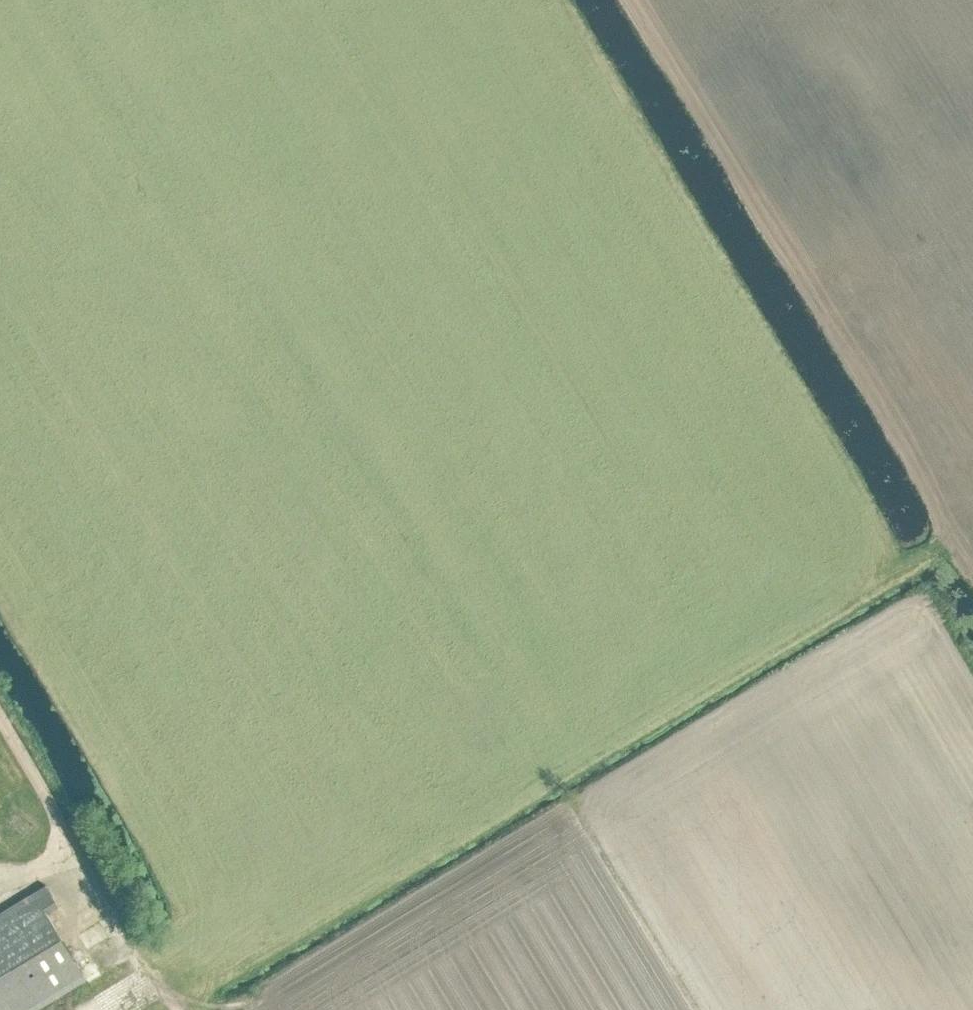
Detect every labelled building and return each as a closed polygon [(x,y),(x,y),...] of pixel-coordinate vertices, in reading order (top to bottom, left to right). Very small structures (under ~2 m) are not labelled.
[(87,977),(57,929),(47,912),(59,905),(46,884),(0,912),(0,1009),(33,1009),(87,977)]
